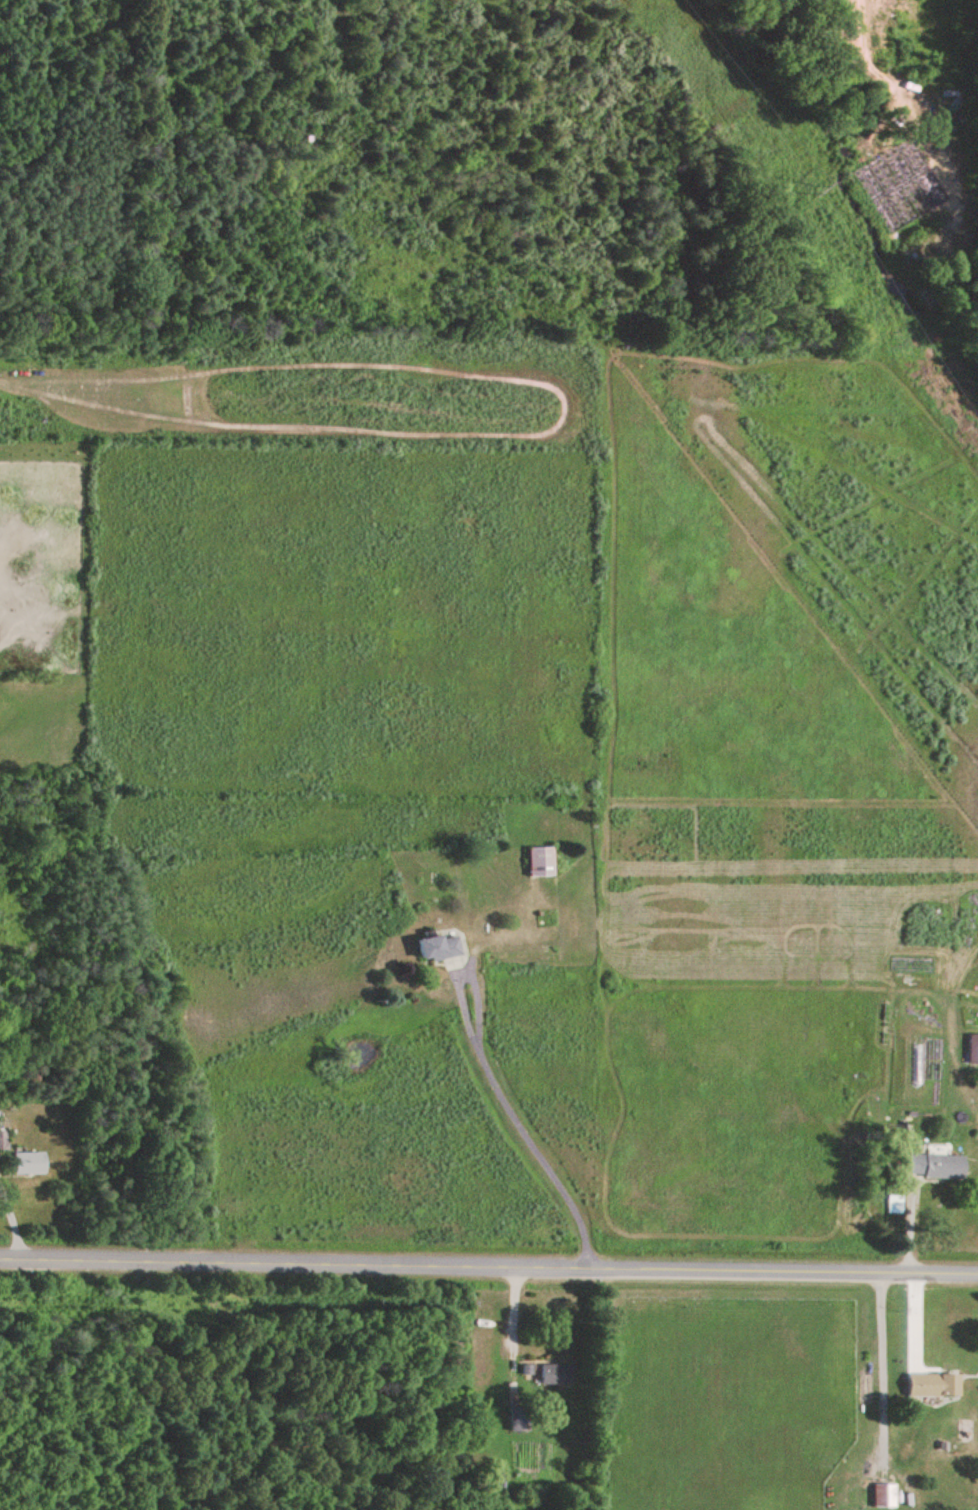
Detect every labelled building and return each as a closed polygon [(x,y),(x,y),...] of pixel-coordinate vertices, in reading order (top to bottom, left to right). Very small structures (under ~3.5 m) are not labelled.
[(529,878),(554,878),(554,849),(529,850),(529,878)] [(461,956),(457,934),(417,943),(422,965),(461,956)] [(977,1066),(977,1036),(967,1036),(967,1066),(977,1066)] [(45,1176),(45,1155),(15,1155),(15,1176),(45,1176)] [(909,1179),(964,1180),(964,1157),(909,1157),(909,1179)] [(540,1365),(540,1385),(572,1385),(572,1365),(540,1365)] [(909,1398),(960,1398),(960,1375),(909,1375),(909,1398)] [(528,1414),(512,1414),(512,1433),(528,1433),(528,1414)] [(895,1488),(877,1488),(877,1508),(895,1508),(895,1488)]
